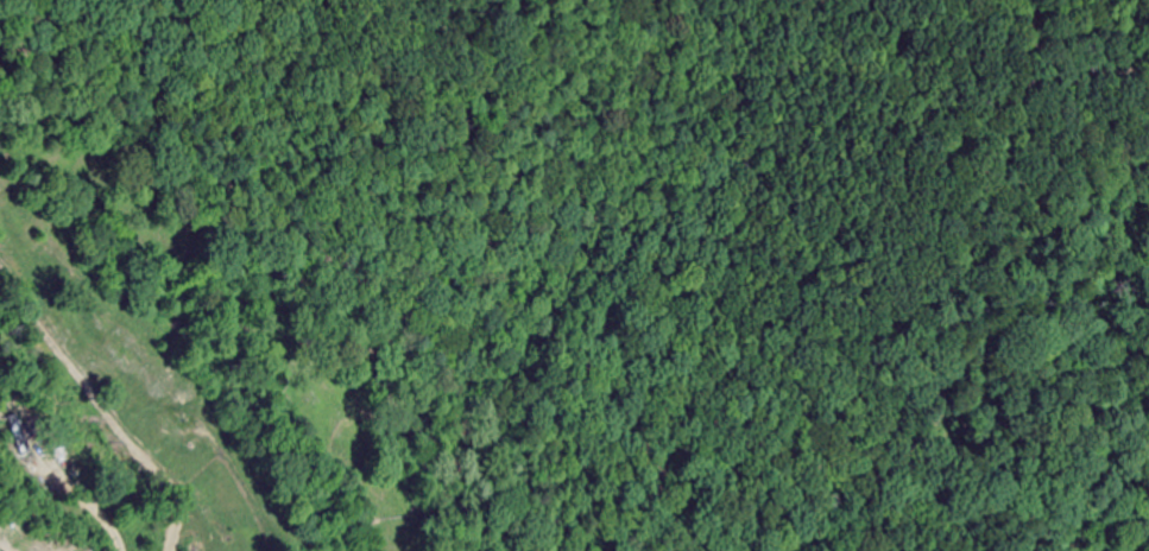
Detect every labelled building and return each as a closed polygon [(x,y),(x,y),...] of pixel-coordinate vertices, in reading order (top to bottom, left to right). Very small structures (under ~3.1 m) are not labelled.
[(31,453),(16,415),(3,419),(19,458),(31,453)]
